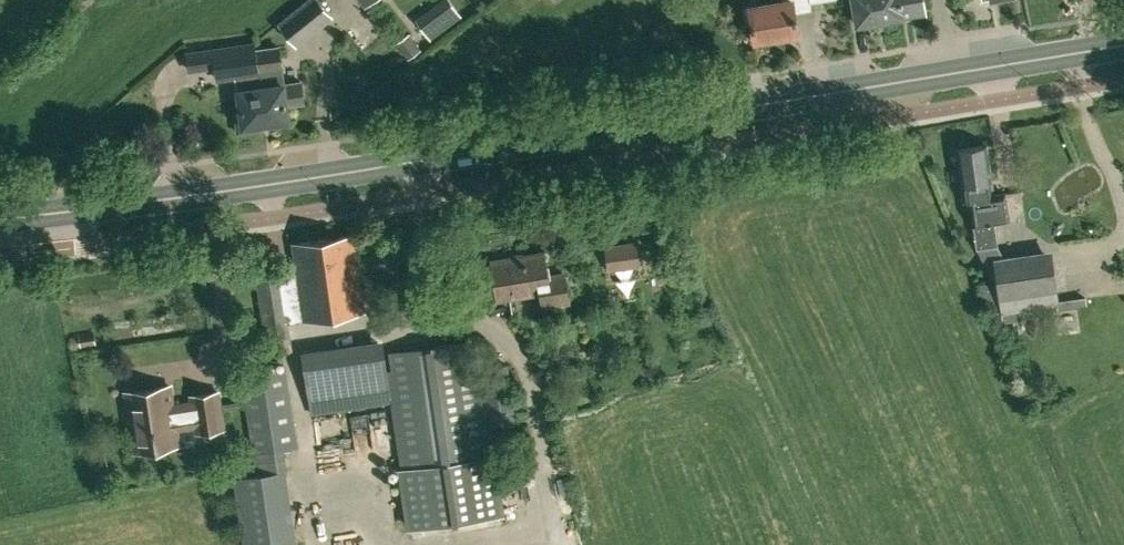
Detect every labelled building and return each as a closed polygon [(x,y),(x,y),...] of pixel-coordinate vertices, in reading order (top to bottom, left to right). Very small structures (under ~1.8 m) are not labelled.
[(319,0),(307,0),(280,22),(296,43),(331,15),(319,0)] [(754,39),(798,31),(795,11),(811,8),(810,0),(781,0),(748,6),(754,39)] [(858,22),(880,18),(876,0),(854,0),(858,22)] [(880,18),(889,16),(890,22),(903,19),(902,14),(901,12),(907,11),(925,8),(923,0),(876,0),(880,18)] [(431,38),(442,30),(426,10),(415,19),(431,38)] [(409,32),(396,42),(408,58),(421,48),(409,32)] [(266,120),(255,42),(185,51),(188,71),(216,67),(218,77),(246,73),(248,87),(239,88),(242,113),(234,114),(236,132),(260,129),(259,121),(266,120)] [(256,42),(255,42),(266,120),(288,117),(286,103),(304,101),(301,80),(283,83),(283,82),(274,84),(273,67),(281,66),(279,45),(257,48),(256,42)] [(991,178),(986,144),(957,148),(962,182),(965,198),(970,197),(974,222),(977,243),(993,240),(990,219),(1007,217),(1004,190),(991,192),(989,178),(991,178)] [(354,233),(292,242),(303,318),(364,309),(354,233)] [(637,240),(604,245),(608,269),(641,265),(637,240)] [(493,268),(470,271),(470,267),(451,270),(456,302),(475,299),(474,294),(497,291),(498,297),(545,289),(547,302),(568,299),(564,272),(547,275),(543,251),(492,260),(493,268)] [(1055,286),(1052,257),(995,265),(999,294),(1055,286)] [(279,270),(256,274),(268,352),(291,348),(279,270)] [(391,401),(383,337),(301,350),(311,414),(391,401)] [(469,340),(389,351),(406,466),(398,467),(407,528),(505,514),(496,453),(486,454),(482,427),(515,422),(506,364),(473,369),(469,340)] [(287,470),(284,447),(297,445),(285,368),(242,375),(256,474),(287,470)] [(192,400),(173,403),(170,384),(125,391),(134,449),(179,442),(175,419),(195,416),(197,430),(223,426),(218,391),(191,395),(192,400)]
